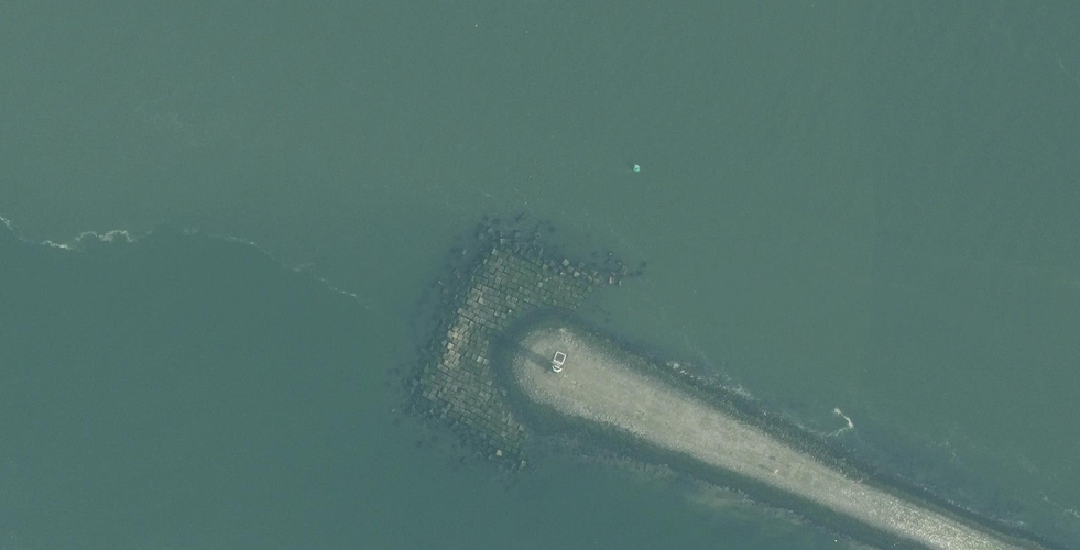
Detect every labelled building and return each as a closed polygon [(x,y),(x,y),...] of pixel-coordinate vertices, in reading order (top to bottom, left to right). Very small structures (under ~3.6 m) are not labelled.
[(547,375),(559,380),(565,368),(553,362),(547,375)]
